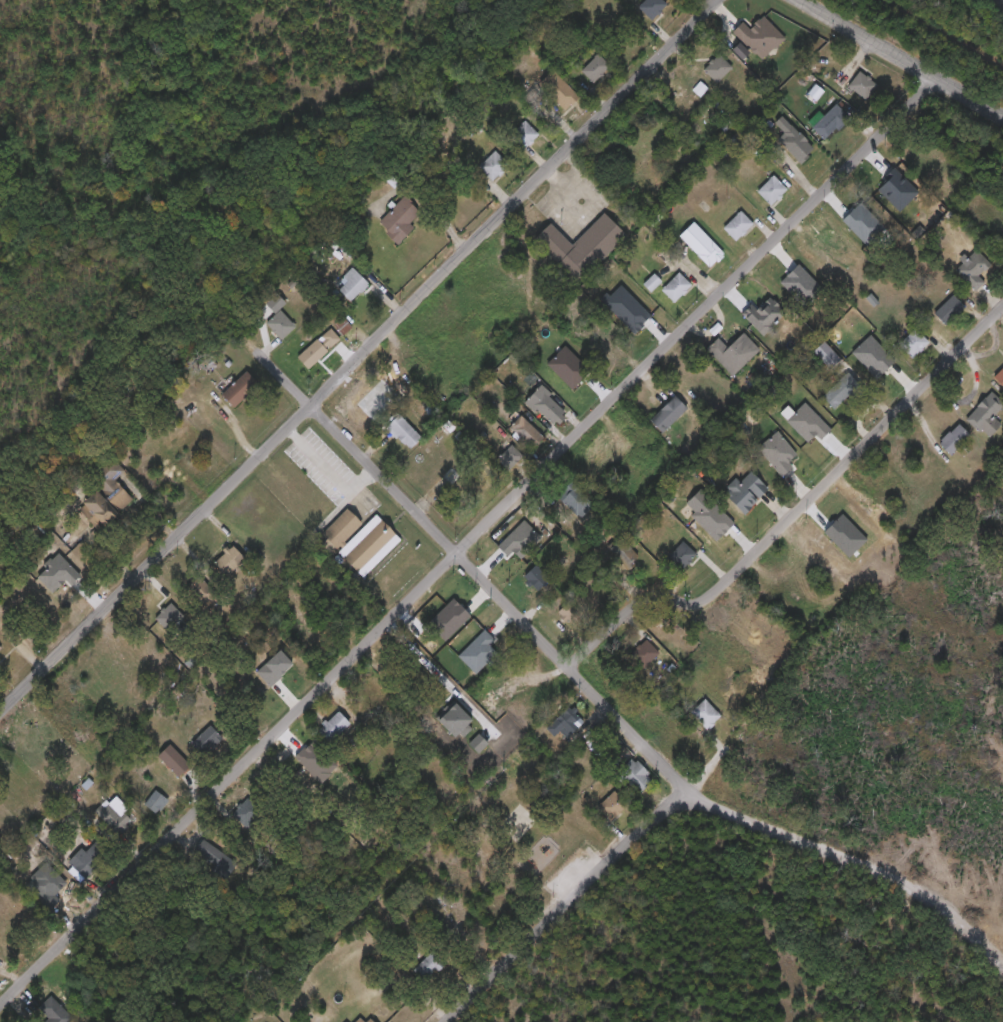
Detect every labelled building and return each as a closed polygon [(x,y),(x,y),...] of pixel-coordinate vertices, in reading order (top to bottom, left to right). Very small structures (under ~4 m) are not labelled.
[(638,8),(646,0),(662,0),(667,5),(651,21),(638,8)] [(581,72),(598,55),(611,67),(594,85),(581,72)] [(717,85),(704,71),(719,56),(733,69),(717,85)] [(565,112),(540,84),(555,72),(579,100),(565,112)] [(876,90),(863,107),(843,91),(856,74),(876,90)] [(825,141),(813,128),(836,105),(848,118),(825,141)] [(777,142),(785,134),(775,124),(782,118),(814,150),(800,164),(777,142)] [(509,138),(525,122),(539,137),(523,153),(509,138)] [(493,182),(479,168),(495,152),(510,166),(493,182)] [(788,191),(771,208),(757,193),(773,176),(788,191)] [(398,244),(378,224),(404,198),(420,214),(410,224),(414,228),(398,244)] [(737,242),(723,229),(741,212),(754,225),(737,242)] [(550,224),(572,246),(605,215),(627,238),(576,286),(533,240),(550,224)] [(724,255),(710,269),(679,238),(694,223),(724,255)] [(955,271),(962,265),(960,263),(975,249),(991,265),(979,277),(985,283),(976,292),(955,271)] [(368,285),(350,303),(338,290),(356,273),(368,285)] [(674,304),(661,291),(679,273),(692,286),(674,304)] [(966,303),(945,325),(935,314),(956,292),(966,303)] [(282,340),(266,324),(279,310),(296,327),(282,340)] [(340,338),(309,369),(298,359),(329,328),(340,338)] [(899,345),(915,329),(929,343),(913,359),(899,345)] [(718,339),(727,348),(743,333),(760,350),(733,377),(707,350),(718,339)] [(993,378),(1002,368),(1002,388),(993,378)] [(259,384),(234,409),(221,396),(246,371),(259,384)] [(836,412),(822,398),(847,373),(861,386),(836,412)] [(567,412),(551,427),(526,401),(541,386),(567,412)] [(993,391),(1002,401),(1002,407),(993,417),(1001,425),(988,439),(966,418),(993,391)] [(687,409),(662,434),(649,421),(674,396),(687,409)] [(387,427),(399,415),(422,438),(410,450),(387,427)] [(510,428),(521,416),(544,439),(533,450),(510,428)] [(949,456),(938,443),(958,424),(970,437),(949,456)] [(524,457),(509,472),(496,460),(512,445),(524,457)] [(98,532),(77,507),(98,488),(88,478),(112,458),(125,473),(115,482),(133,502),(120,514),(119,513),(98,532)] [(571,483),(592,505),(578,519),(557,497),(571,483)] [(334,551),(320,534),(348,510),(362,527),(334,551)] [(362,579),(337,554),(376,516),(400,541),(362,579)] [(609,551),(621,539),(641,559),(628,571),(609,551)] [(668,558),(683,542),(697,556),(681,571),(668,558)] [(225,579),(212,564),(232,546),(245,561),(225,579)] [(524,578),(536,566),(549,580),(537,592),(524,578)] [(559,613),(570,602),(583,615),(571,626),(559,613)] [(155,619),(172,603),(185,616),(168,632),(155,619)] [(644,670),(630,656),(646,640),(660,655),(644,670)] [(721,717),(707,731),(691,714),(705,700),(721,717)] [(581,716),(574,723),(579,727),(571,735),(564,728),(554,737),(546,730),(570,706),(581,716)] [(331,744),(318,732),(337,712),(350,725),(331,744)] [(205,756),(192,743),(209,726),(222,739),(205,756)] [(157,757),(169,745),(189,766),(178,777),(157,757)] [(638,797),(616,775),(632,759),(654,780),(638,797)] [(169,801),(159,815),(145,804),(155,791),(169,801)] [(629,806),(612,823),(597,808),(614,791),(629,806)] [(129,810),(125,815),(130,820),(117,834),(97,815),(115,797),(129,810)] [(233,815),(249,797),(263,810),(247,828),(233,815)] [(81,849),(85,853),(95,843),(106,855),(83,879),(67,863),(81,849)] [(444,965),(425,983),(413,970),(431,952),(444,965)] [(73,1020),(71,1021),(46,1021),(48,1020),(38,1009),(50,997),(73,1020)]
